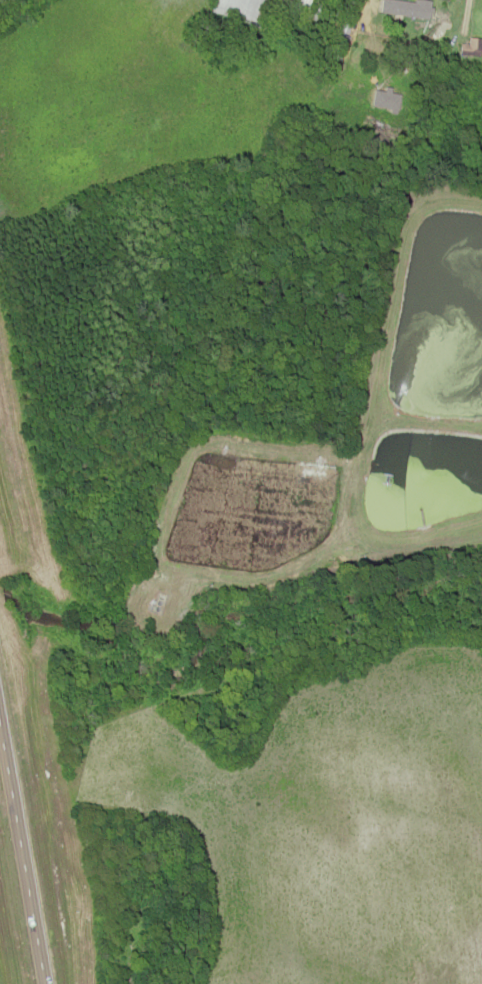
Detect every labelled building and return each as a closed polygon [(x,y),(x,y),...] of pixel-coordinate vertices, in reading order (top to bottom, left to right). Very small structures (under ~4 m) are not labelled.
[(206,4),(208,0),(266,0),(254,26),(206,4)] [(381,10),(382,0),(420,0),(429,1),(427,15),(381,10)] [(481,45),(481,39),(470,35),(467,44),(462,42),(459,50),(477,57),(481,45)] [(165,594),(157,592),(152,608),(160,611),(165,594)]
